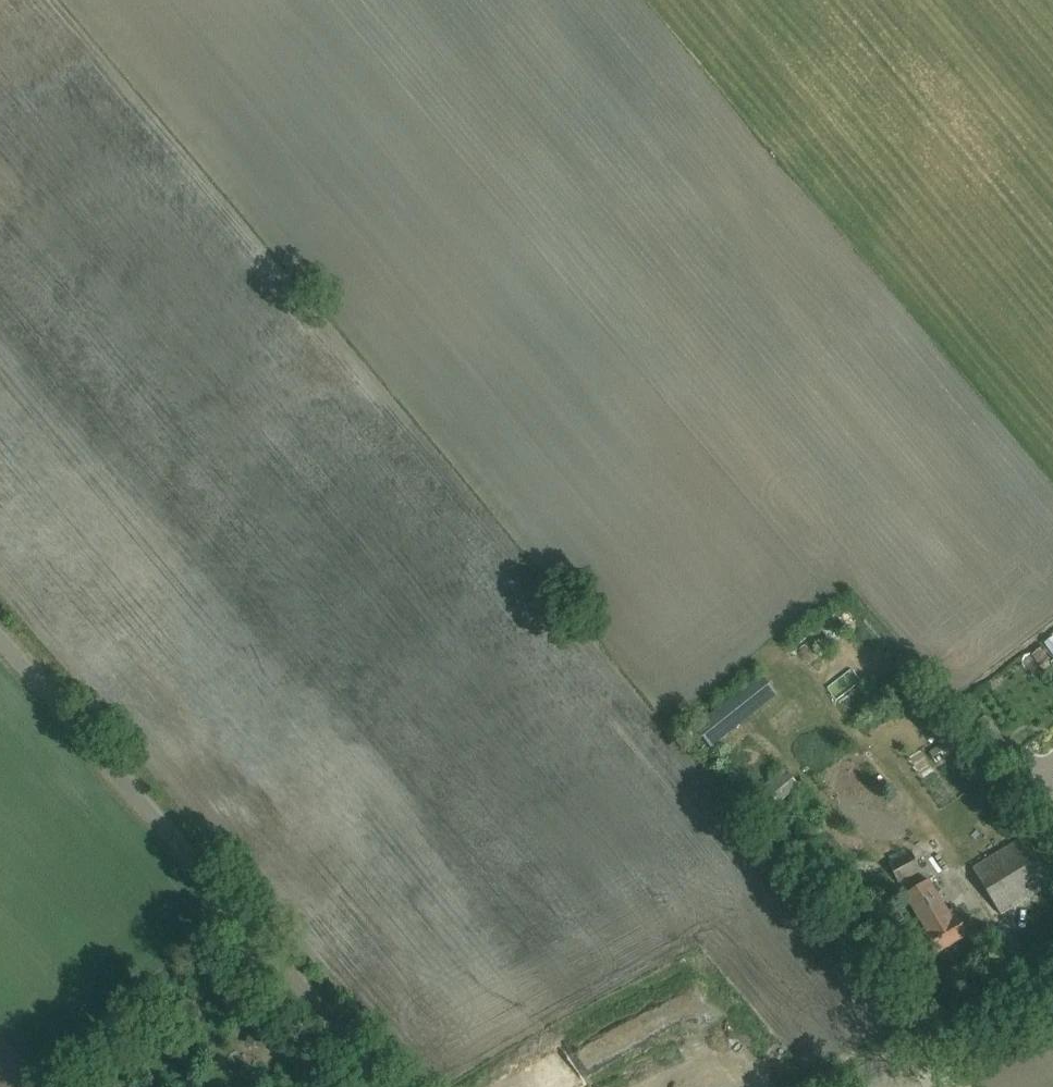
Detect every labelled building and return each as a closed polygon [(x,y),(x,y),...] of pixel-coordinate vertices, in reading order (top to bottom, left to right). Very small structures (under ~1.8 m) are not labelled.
[(705,753),(779,693),(761,672),(687,732),(705,753)] [(761,816),(799,785),(785,768),(747,799),(761,816)] [(1000,915),(1052,883),(1024,837),(972,869),(1000,915)] [(922,871),(911,850),(888,862),(899,883),(922,871)] [(936,954),(969,934),(953,908),(948,911),(928,879),(904,894),(927,932),(924,934),(936,954)] [(983,910),(973,915),(980,931),(991,926),(983,910)]
